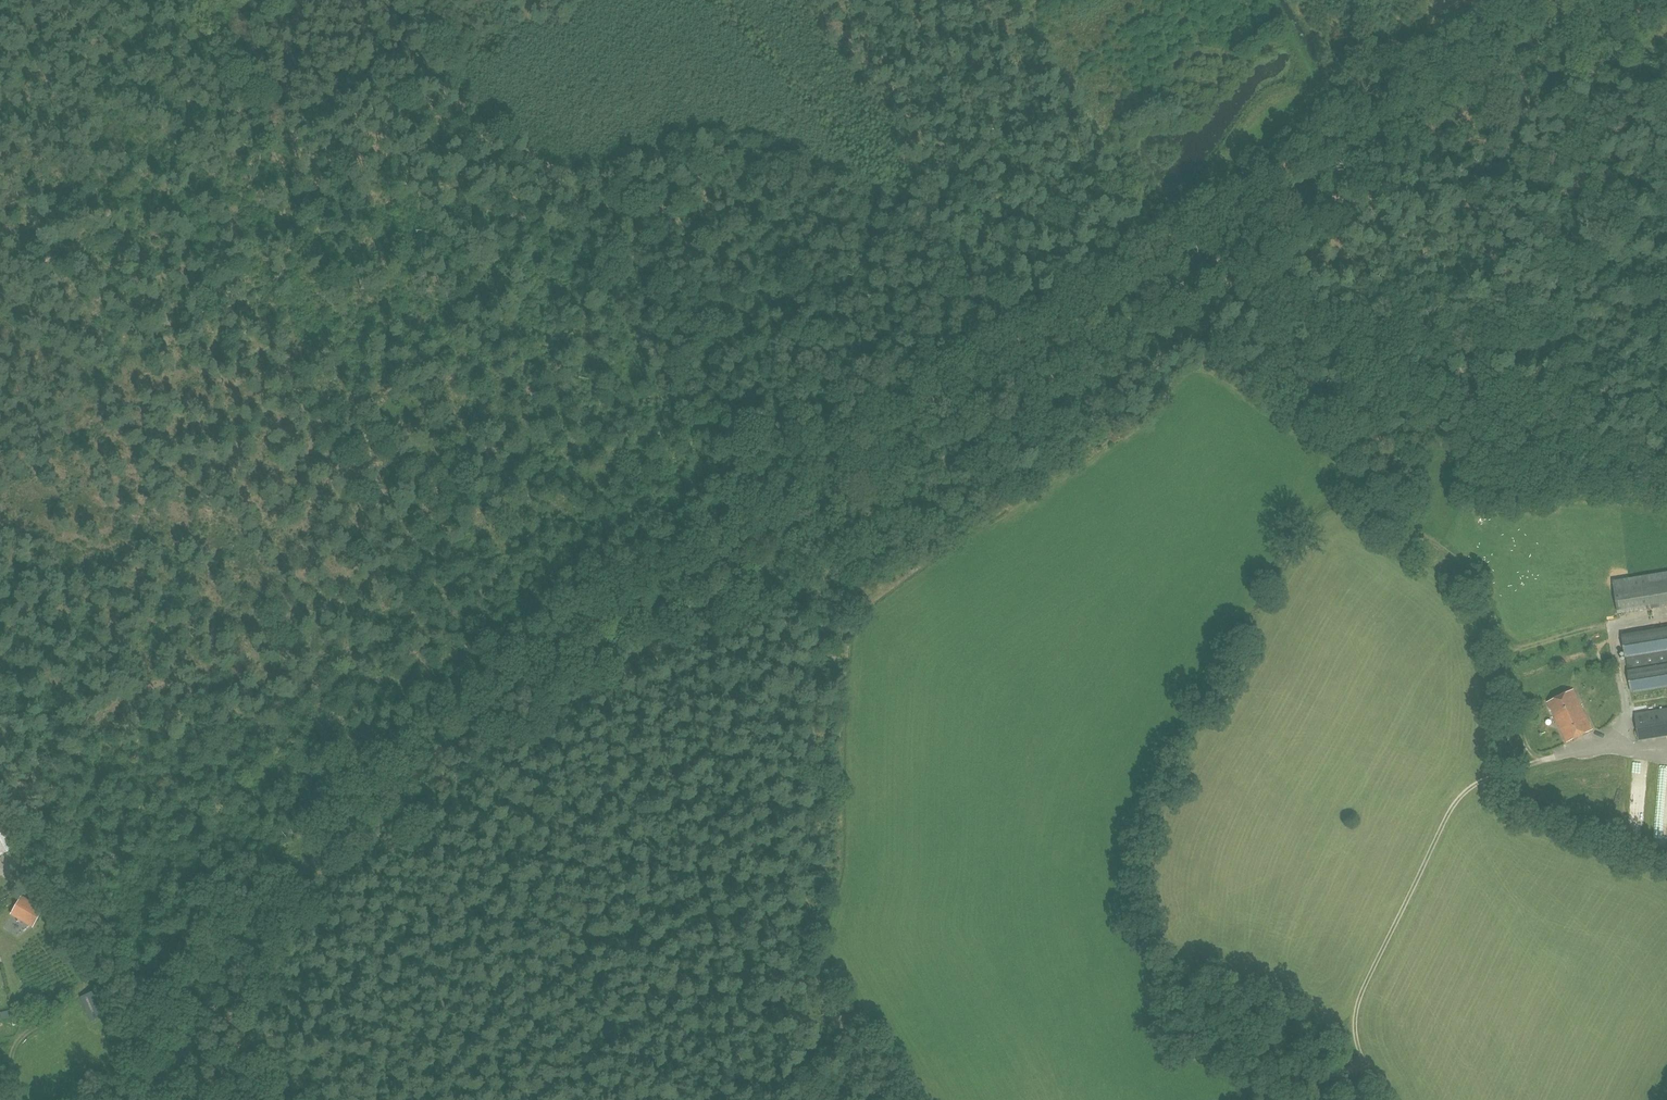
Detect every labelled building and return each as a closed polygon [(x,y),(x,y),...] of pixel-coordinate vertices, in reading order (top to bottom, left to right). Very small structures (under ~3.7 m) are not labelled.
[(1632,577),(1637,610),(1666,605),(1666,572),(1632,577)] [(1632,577),(1613,581),(1618,613),(1637,610),(1632,577)] [(1622,634),(1631,693),(1666,687),(1666,627),(1622,634)] [(1548,701),(1568,742),(1593,729),(1573,689),(1548,701)] [(1640,740),(1666,736),(1666,709),(1636,714),(1640,740)] [(3,862),(17,855),(0,825),(0,857),(3,862)] [(13,875),(19,871),(14,863),(7,867),(13,875)] [(33,927),(45,909),(22,895),(11,913),(33,927)] [(81,995),(92,1019),(114,1009),(103,985),(81,995)] [(0,1014),(0,1021),(13,1018),(11,1011),(0,1014)]
